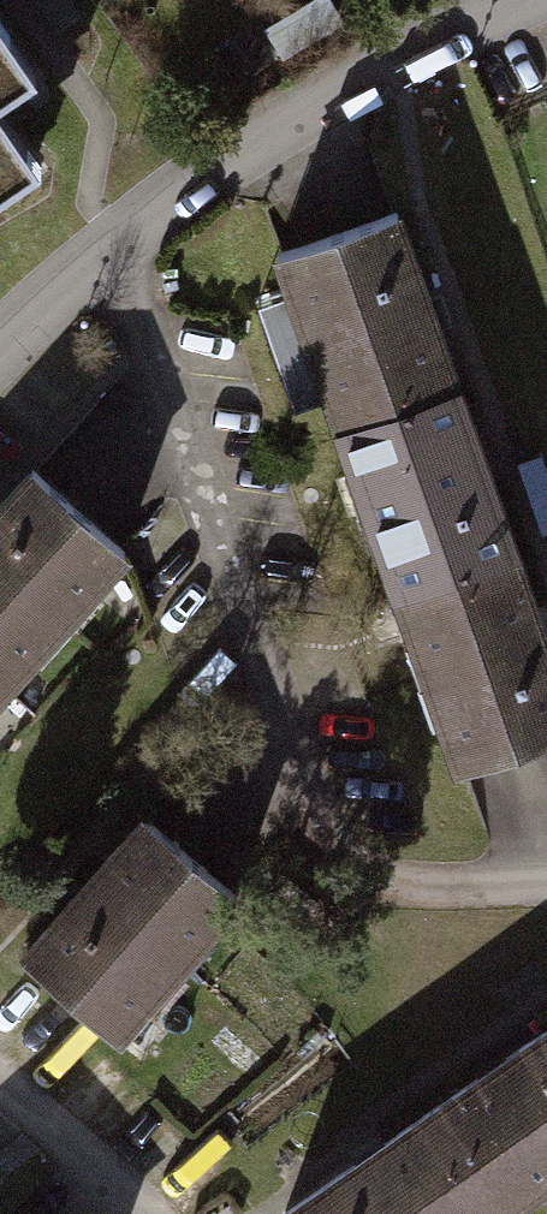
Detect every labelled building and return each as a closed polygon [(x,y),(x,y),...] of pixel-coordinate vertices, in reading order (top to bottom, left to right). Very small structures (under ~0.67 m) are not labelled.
[(34,76),(0,26),(0,98),(34,76)] [(40,169),(0,111),(0,196),(40,169)] [(391,215),(280,255),(340,424),(452,386),(391,215)] [(452,386),(340,424),(400,596),(512,556),(452,386)] [(0,510),(0,677),(7,683),(127,550),(36,469),(0,510)] [(400,596),(460,766),(546,736),(546,656),(512,556),(400,596)] [(145,816),(32,950),(131,1032),(243,898),(145,816)] [(435,1114),(504,1213),(546,1184),(546,1037),(435,1114)] [(291,1213),(503,1213),(504,1213),(435,1114),(291,1213)]
